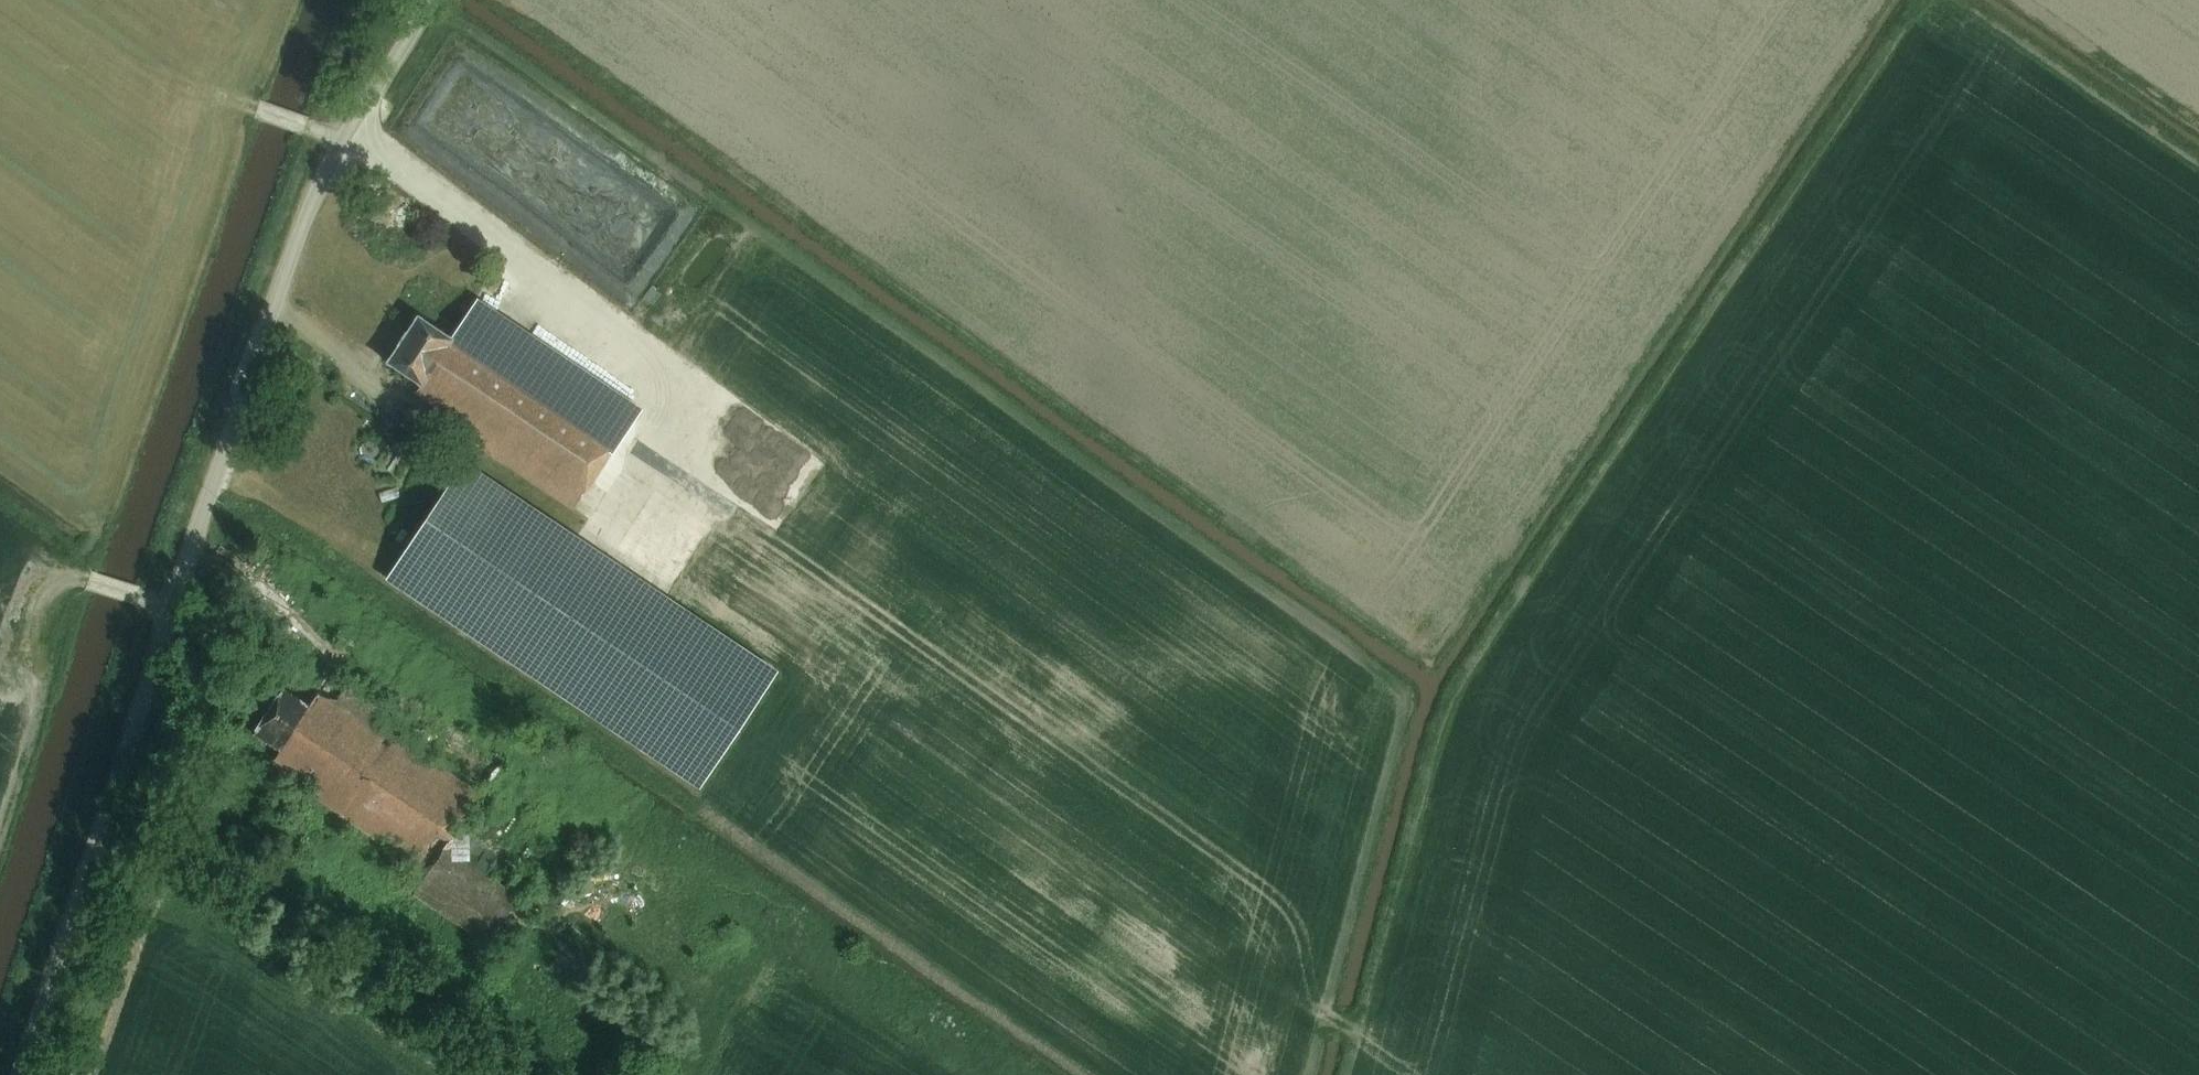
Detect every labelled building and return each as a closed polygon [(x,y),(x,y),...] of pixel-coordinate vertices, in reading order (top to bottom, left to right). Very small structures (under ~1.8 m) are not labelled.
[(485,120),(476,129),(490,143),(498,134),(485,120)] [(420,318),(391,362),(424,385),(419,391),(449,411),(446,416),(461,426),(457,432),(572,510),(637,411),(528,338),(516,357),(479,332),(476,337),(461,327),(452,339),(420,318)] [(463,467),(388,578),(699,790),(774,680),(463,467)] [(265,717),(254,734),(280,751),(274,759),(314,785),(309,792),(429,874),(414,894),(487,944),(518,897),(443,847),(479,794),(465,784),(487,751),(399,692),(388,708),(350,682),(337,701),(317,695),(309,705),(284,688),(273,705),(272,705),(265,717)]
